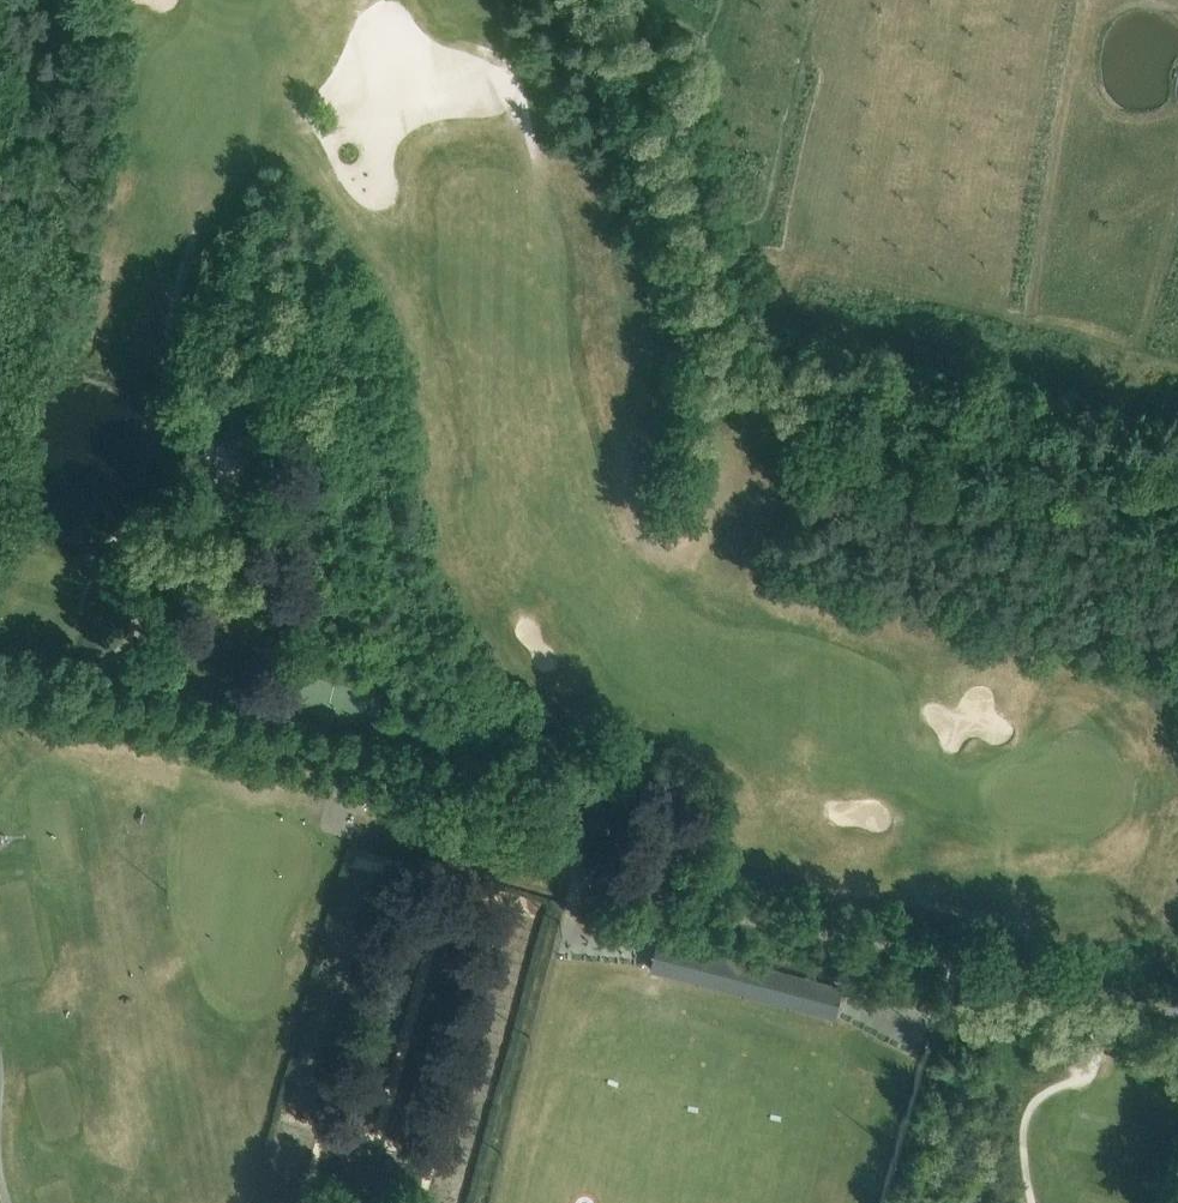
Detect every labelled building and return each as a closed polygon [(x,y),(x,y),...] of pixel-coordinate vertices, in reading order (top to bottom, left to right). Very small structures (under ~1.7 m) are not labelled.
[(157,523),(157,536),(166,536),(166,523),(157,523)] [(594,840),(614,845),(620,821),(600,816),(594,840)] [(666,955),(655,952),(651,968),(662,971),(666,955)] [(842,988),(752,964),(744,992),(835,1016),(842,988)]
